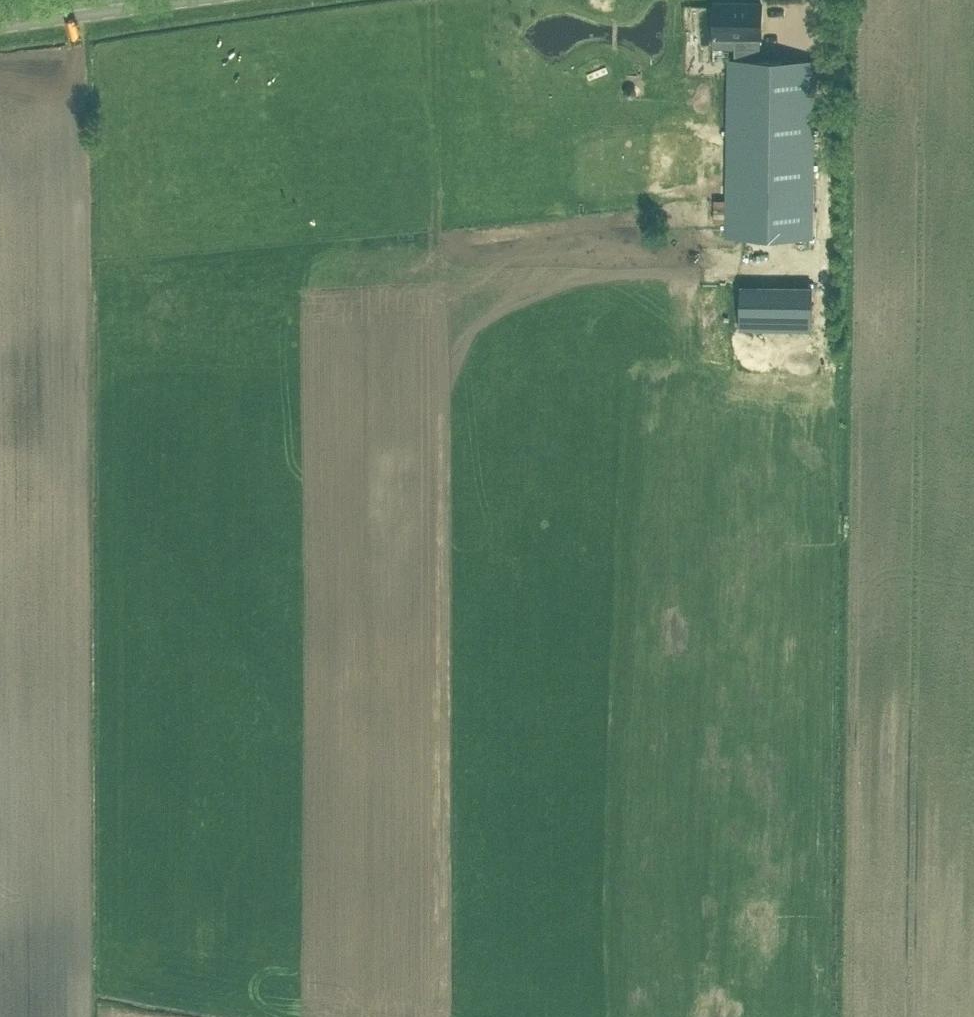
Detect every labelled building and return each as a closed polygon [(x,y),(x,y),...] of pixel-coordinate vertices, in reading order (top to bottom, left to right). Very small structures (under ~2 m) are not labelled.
[(762,2),(714,2),(714,36),(736,36),(736,58),(728,58),(726,235),(813,236),(815,59),(760,58),(760,37),(761,37),(762,2)] [(814,286),(741,284),(740,329),(813,331),(814,286)]
